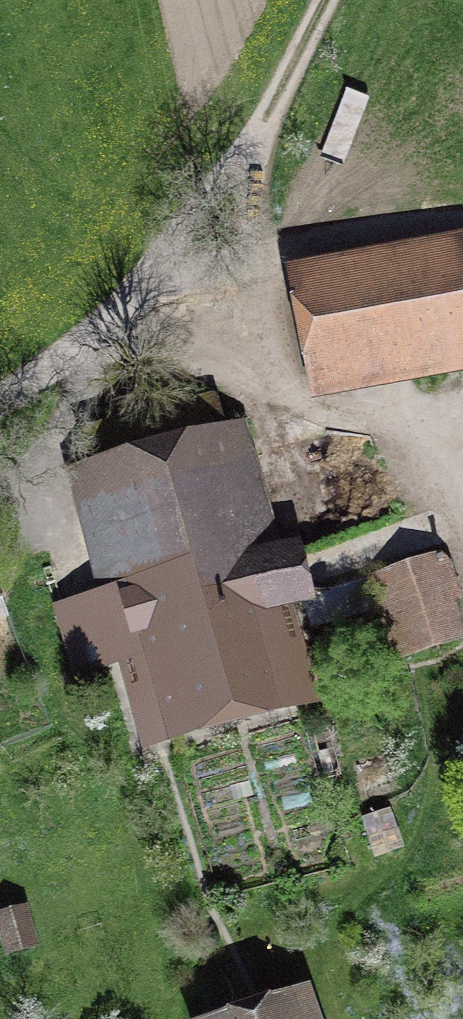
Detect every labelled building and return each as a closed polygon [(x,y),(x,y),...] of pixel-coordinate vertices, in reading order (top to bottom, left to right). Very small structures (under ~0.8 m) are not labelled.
[(319,283),(337,405),(462,387),(462,262),(319,283)] [(267,431),(91,478),(168,765),(344,717),(267,431)] [(374,580),(398,658),(462,638),(462,634),(440,560),(374,580)] [(0,917),(0,922),(7,949),(31,943),(23,911),(0,917)] [(229,1018),(309,1018),(300,995),(229,1018)]
